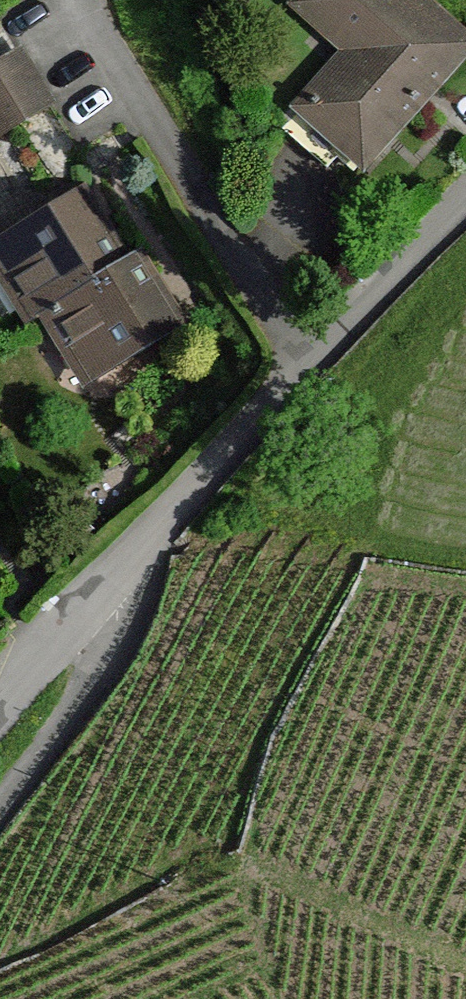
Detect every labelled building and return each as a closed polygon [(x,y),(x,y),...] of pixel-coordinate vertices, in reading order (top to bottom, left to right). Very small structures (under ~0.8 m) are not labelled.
[(409,0),(302,0),(297,5),(352,54),(281,132),(320,166),(339,145),(356,161),(460,45),(409,0)] [(10,51),(0,59),(0,131),(44,101),(10,51)] [(75,197),(0,243),(0,270),(28,316),(41,308),(115,264),(75,197)] [(115,264),(41,308),(82,376),(169,323),(129,256),(115,264)]
